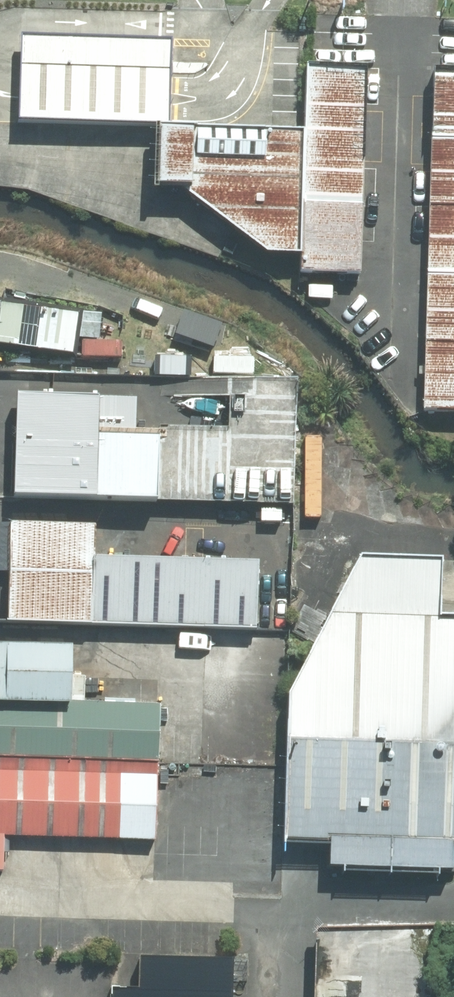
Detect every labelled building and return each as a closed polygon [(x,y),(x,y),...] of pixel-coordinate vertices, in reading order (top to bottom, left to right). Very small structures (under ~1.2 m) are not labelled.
[(170,36),(23,30),(20,85),(19,116),(167,122),(169,91),(170,36)] [(419,52),(410,389),(453,390),(453,52),(419,52)] [(369,67),(301,65),(300,125),(301,251),(300,270),(363,271),(369,67)] [(267,250),(301,251),(300,125),(158,125),(157,184),(184,185),(267,250)] [(103,339),(106,311),(57,306),(58,297),(26,294),(25,302),(5,300),(0,345),(126,359),(128,342),(103,339)] [(0,376),(0,481),(136,485),(139,380),(0,376)] [(234,377),(233,396),(241,396),(240,431),(229,431),(227,504),(300,505),(303,378),(234,377)] [(0,504),(0,601),(238,608),(240,537),(80,532),(81,507),(0,504)] [(268,816),(316,817),(316,845),(433,848),(434,820),(453,820),(453,596),(421,596),(420,550),(340,547),(271,670),(268,816)] [(0,624),(0,681),(50,682),(51,626),(0,624)] [(0,684),(0,730),(144,734),(145,688),(0,684)] [(0,730),(0,811),(140,815),(144,734),(0,730)] [(436,980),(437,932),(321,930),(320,996),(445,996),(444,995),(444,993),(444,991),(443,990),(442,988),(441,987),(441,985),(440,984),(438,983),(437,981),(436,980)] [(96,996),(220,996),(221,965),(96,962),(96,996)]
